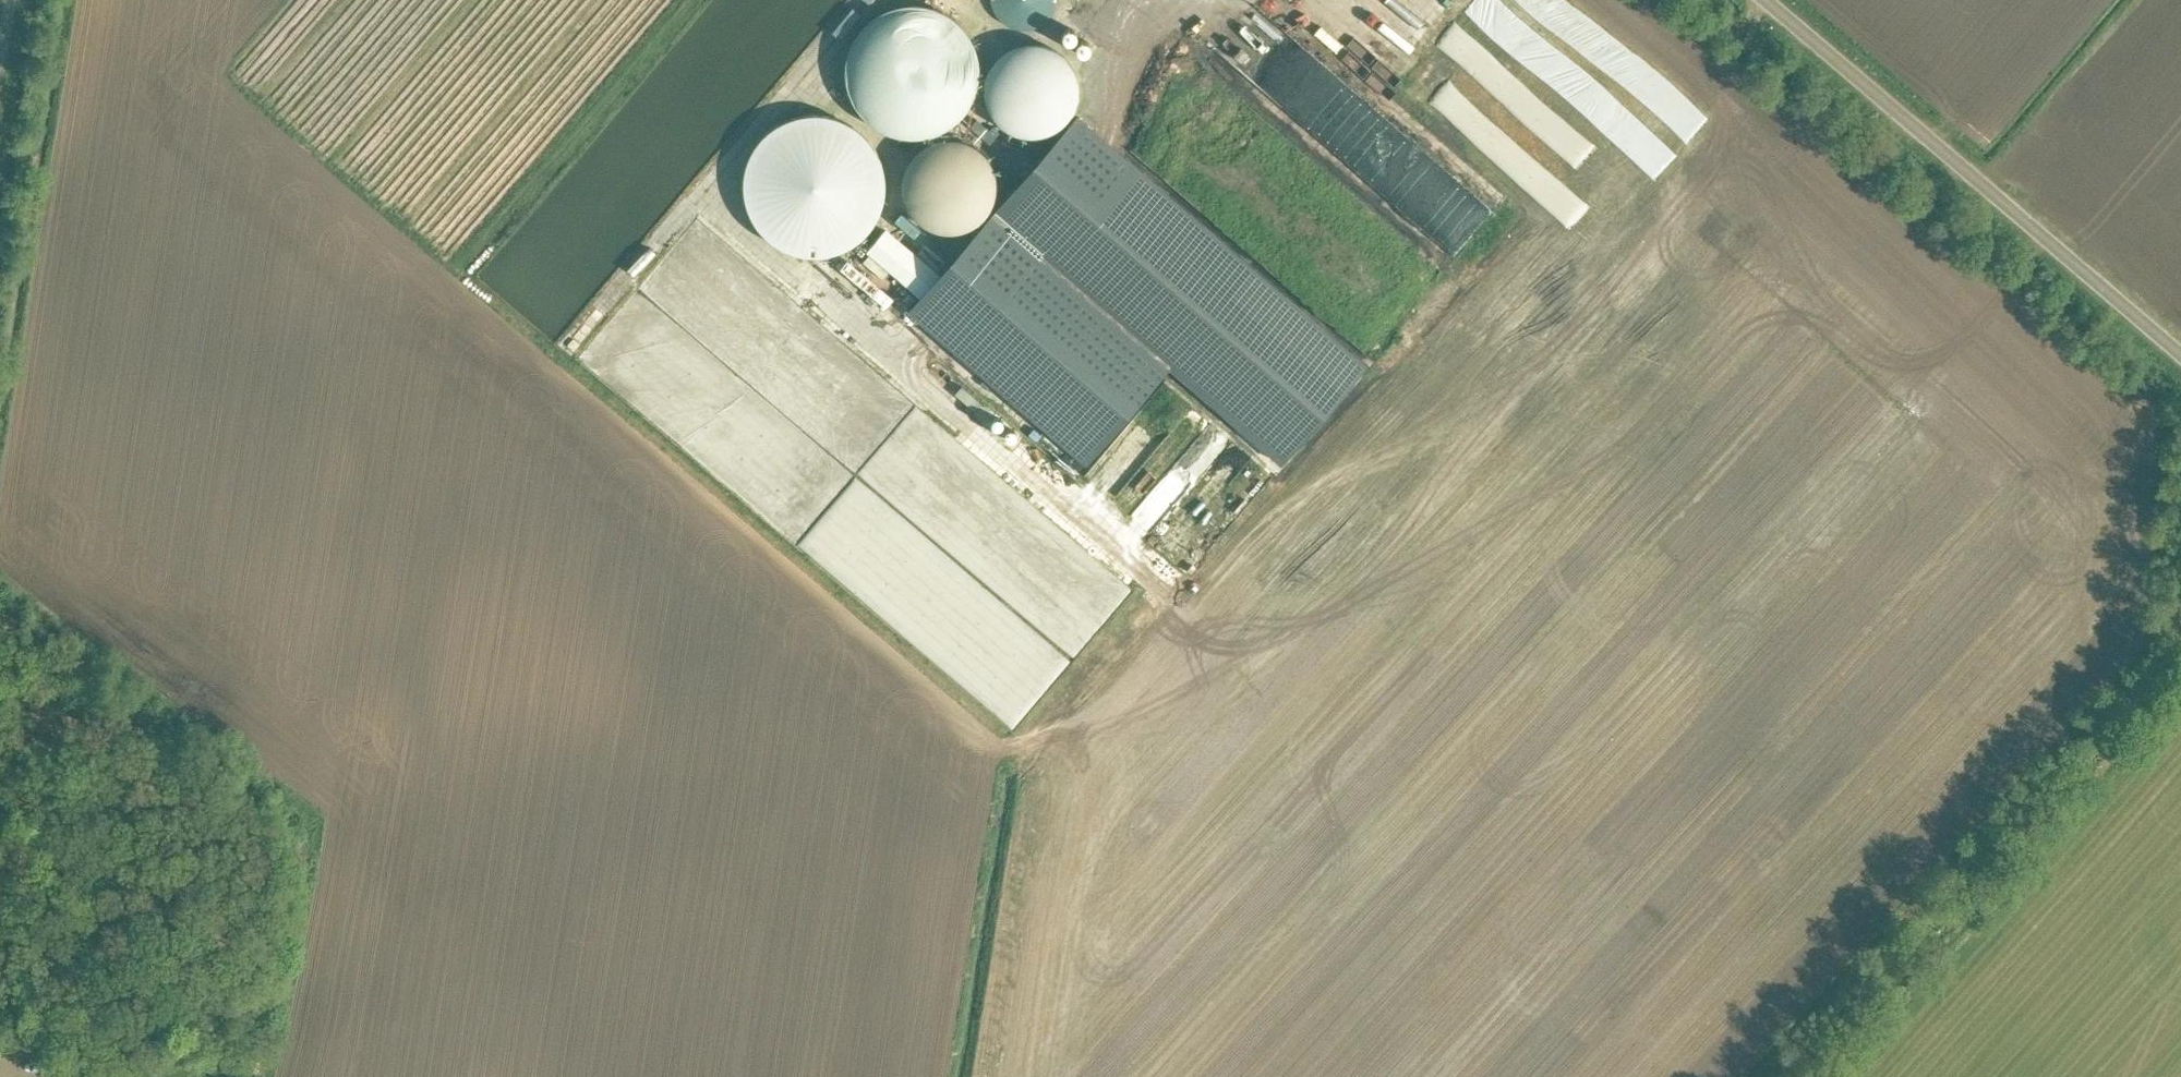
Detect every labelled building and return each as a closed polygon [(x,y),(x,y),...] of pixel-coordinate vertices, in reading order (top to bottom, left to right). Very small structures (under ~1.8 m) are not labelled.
[(1056,0),(991,0),(991,1),(996,15),(1007,25),(1022,29),(1036,27),(1048,19),(1056,6),(1056,0)] [(975,96),(979,81),(979,66),(976,51),(970,38),(961,26),(949,16),(936,9),(921,5),(906,5),(891,8),(878,14),(866,23),(856,35),(849,48),(845,63),(845,78),(848,92),(854,106),(863,118),(875,128),(888,135),(903,138),(918,139),(933,136),(946,130),(958,120),(968,109),(975,96)] [(1066,59),(1054,50),(1039,45),(1024,44),(1009,49),(997,59),(988,71),(984,86),(986,102),(992,116),(1002,127),(1015,134),(1031,137),(1046,135),(1059,127),(1070,116),(1076,102),(1078,87),(1074,72),(1066,59)] [(744,187),(746,204),(753,221),(763,235),(777,246),(793,253),(811,256),(828,254),(845,249),(860,239),(871,226),(880,210),(884,193),(883,176),(879,159),(870,144),(858,131),(843,122),(826,117),(808,116),(791,120),(775,127),(762,139),(752,153),(745,170),(744,187)] [(996,197),(997,180),(992,164),(982,151),(968,141),(952,138),(935,139),(920,147),(909,159),(902,174),(901,191),(906,207),(916,220),(930,230),(946,234),(963,232),(978,224),(989,212),(996,197)] [(987,234),(919,313),(970,356),(1052,353),(1052,338),(1037,309),(1026,300),(1026,287),(1042,269),(1060,268),(1072,253),(1078,258),(1077,241),(1095,219),(1107,213),(1106,184),(1116,172),(1120,171),(1119,158),(1126,172),(1116,184),(1133,175),(1142,183),(1153,170),(1115,138),(1104,151),(1057,152),(999,220),(1006,233),(987,234)] [(915,254),(885,229),(866,252),(895,277),(915,254)] [(1233,422),(1315,462),(1367,355),(1357,350),(1351,350),(1351,351),(1338,378),(1316,379),(1299,371),(1297,349),(1235,353),(1236,365),(1223,390),(1232,394),(1233,422)] [(1088,459),(1099,463),(1154,407),(1156,400),(1165,390),(1174,369),(1174,362),(1169,374),(1170,362),(1156,356),(1152,366),(1142,365),(1142,374),(1131,370),(1131,357),(1124,354),(1074,353),(1070,357),(1063,374),(1061,373),(1051,373),(1033,390),(1014,390),(1072,446),(1076,447),(1088,459)]
